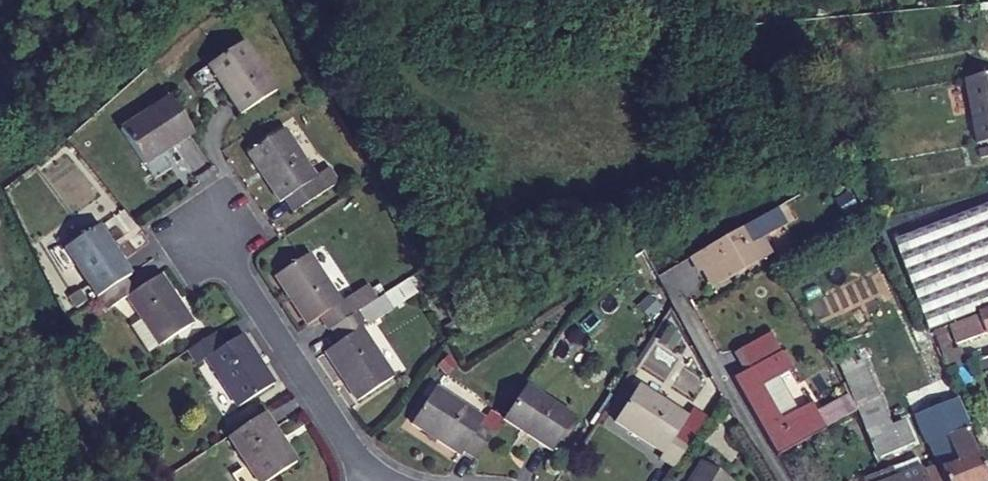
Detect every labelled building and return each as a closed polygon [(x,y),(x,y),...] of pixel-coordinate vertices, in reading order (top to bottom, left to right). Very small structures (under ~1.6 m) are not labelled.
[(280,95),(249,46),(213,70),(244,118),(280,95)] [(965,74),(976,140),(987,138),(987,71),(965,74)] [(197,136),(174,100),(126,133),(149,168),(197,136)] [(288,200),(315,182),(318,179),(286,131),(251,154),(284,203),(288,200)] [(323,195),(315,182),(288,200),(297,213),(323,195)] [(987,311),(987,206),(892,243),(926,334),(928,333),(938,330),(987,311)] [(774,225),(764,210),(684,260),(692,273),(701,268),(712,286),(762,254),(753,239),(774,225)] [(99,297),(125,281),(131,277),(99,229),(66,251),(97,299),(99,297)] [(321,317),(342,303),(309,255),(276,276),(308,325),(321,317)] [(134,295),(128,300),(159,348),(193,325),(162,278),(134,295)] [(125,281),(99,297),(109,312),(128,300),(134,295),(125,281)] [(365,287),(342,303),(321,317),(329,331),(332,329),(357,313),(361,311),(375,302),(365,287)] [(341,342),(362,329),(369,325),(361,311),(357,313),(332,329),(341,342)] [(950,329),(957,349),(987,337),(987,314),(950,329)] [(751,363),(782,347),(770,326),(740,342),(751,363)] [(362,329),(341,342),(326,352),(358,400),(393,378),(362,329)] [(946,347),(938,330),(928,333),(937,351),(946,347)] [(211,359),(228,348),(218,333),(217,334),(192,350),(203,365),(211,359)] [(228,348),(211,359),(243,407),(278,384),(247,336),(228,348)] [(732,373),(776,454),(811,437),(814,435),(813,435),(805,420),(801,411),(783,421),(764,385),(782,375),(794,369),(782,347),(751,363),(732,373)] [(942,357),(948,375),(965,368),(960,351),(942,357)] [(971,365),(975,377),(987,373),(987,358),(971,365)] [(840,375),(867,421),(879,415),(854,367),(840,375)] [(783,421),(801,411),(782,375),(764,385),(783,421)] [(860,424),(867,421),(840,375),(835,377),(860,424)] [(575,418),(526,387),(503,421),(553,452),(575,418)] [(461,456),(465,451),(482,425),(485,419),(436,388),(412,424),(461,456)] [(667,456),(691,420),(642,389),(619,424),(667,456)] [(987,480),(987,478),(961,428),(943,435),(925,400),(908,409),(944,480),(987,480)] [(805,420),(813,435),(846,418),(838,403),(805,420)] [(233,437),(262,480),(274,480),(302,462),(270,413),(233,437)] [(696,413),(691,420),(667,456),(663,462),(677,471),(709,421),(696,413)] [(887,429),(879,415),(867,421),(860,424),(879,461),(911,444),(899,423),(887,429)] [(482,425),(465,451),(478,459),(495,433),(482,425)] [(894,476),(918,464),(913,456),(890,468),(894,476)] [(918,464),(894,476),(897,480),(926,480),(918,464)] [(704,466),(694,480),(727,480),(704,466)] [(894,476),(890,468),(864,480),(897,480),(894,476)]
